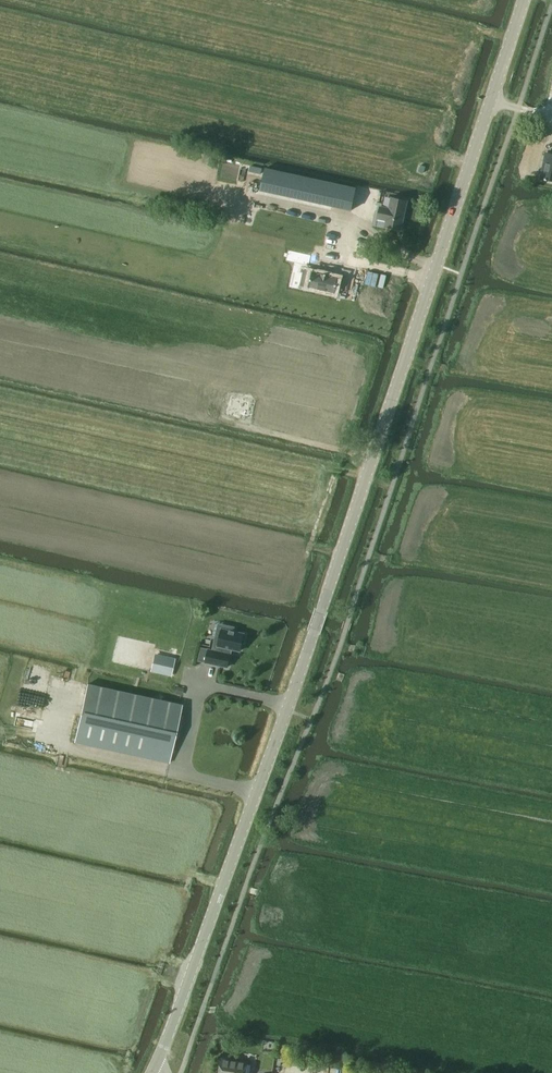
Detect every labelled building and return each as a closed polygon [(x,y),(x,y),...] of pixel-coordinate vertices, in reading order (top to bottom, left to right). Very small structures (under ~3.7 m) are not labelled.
[(546,153),(542,179),(551,181),(551,154),(546,153)] [(265,169),(260,191),(351,211),(356,188),(265,169)] [(401,230),(407,201),(391,198),(389,205),(389,208),(380,206),(378,219),(386,221),(385,227),(401,230)] [(280,242),(298,246),(300,239),(282,235),(280,242)] [(316,251),(289,244),(287,254),(313,261),(316,251)] [(331,296),(337,276),(302,267),(296,287),(331,296)] [(208,649),(205,662),(228,667),(230,654),(231,649),(240,651),(242,643),(244,643),(245,635),(244,635),(244,634),(234,631),(235,627),(223,624),(220,637),(216,636),(213,650),(208,649)] [(155,652),(151,670),(165,673),(170,656),(155,652)] [(169,763),(182,704),(87,684),(75,743),(169,763)] [(177,687),(175,694),(182,695),(184,688),(177,687)] [(221,1059),(221,1061),(219,1061),(218,1067),(220,1067),(219,1072),(246,1072),(248,1063),(221,1059)]
